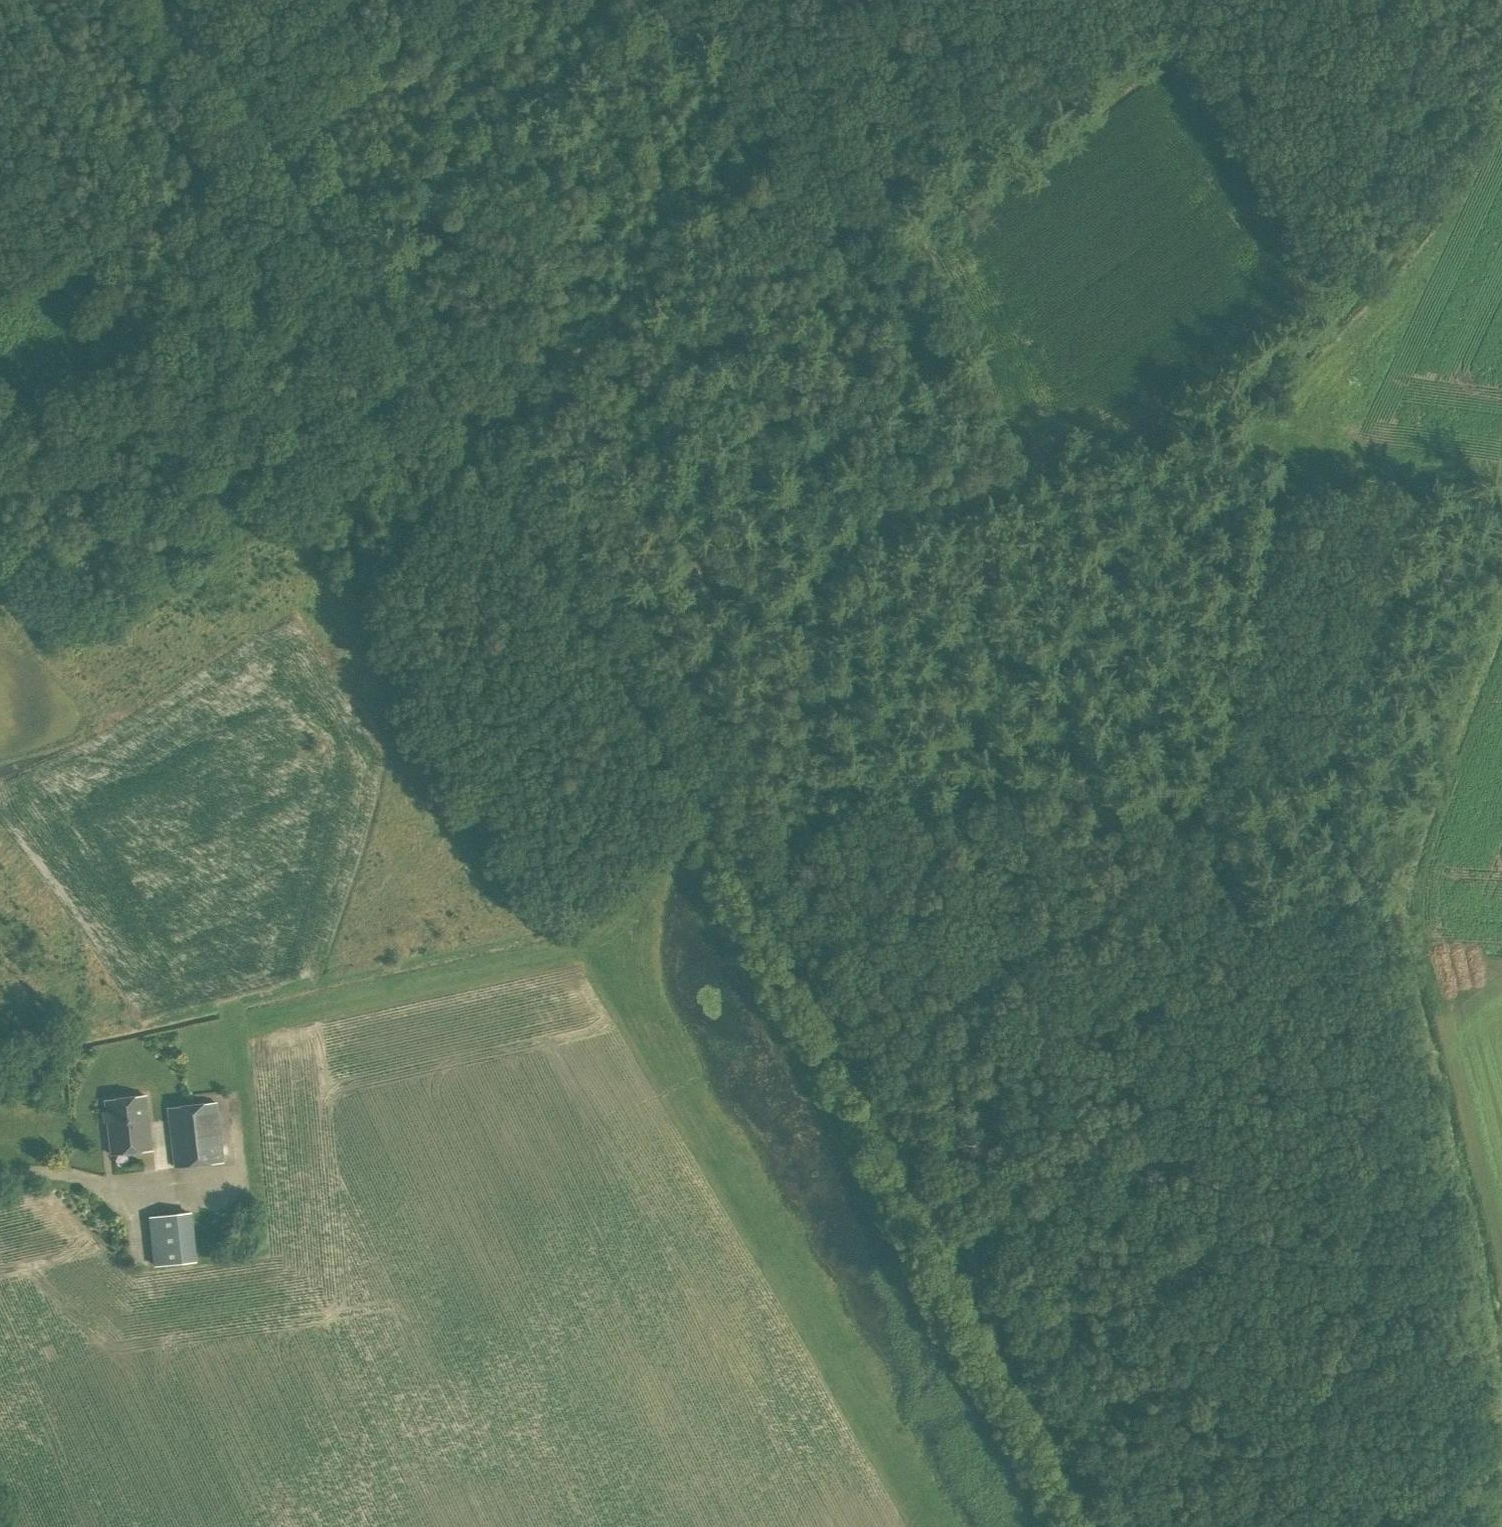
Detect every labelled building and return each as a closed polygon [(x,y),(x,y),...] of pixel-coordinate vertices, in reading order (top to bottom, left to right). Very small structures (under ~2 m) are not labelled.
[(106,1100),(112,1155),(153,1150),(146,1096),(106,1100)] [(176,1167),(224,1162),(217,1103),(169,1108),(176,1167)] [(155,1267),(198,1262),(193,1212),(149,1217),(155,1267)]
